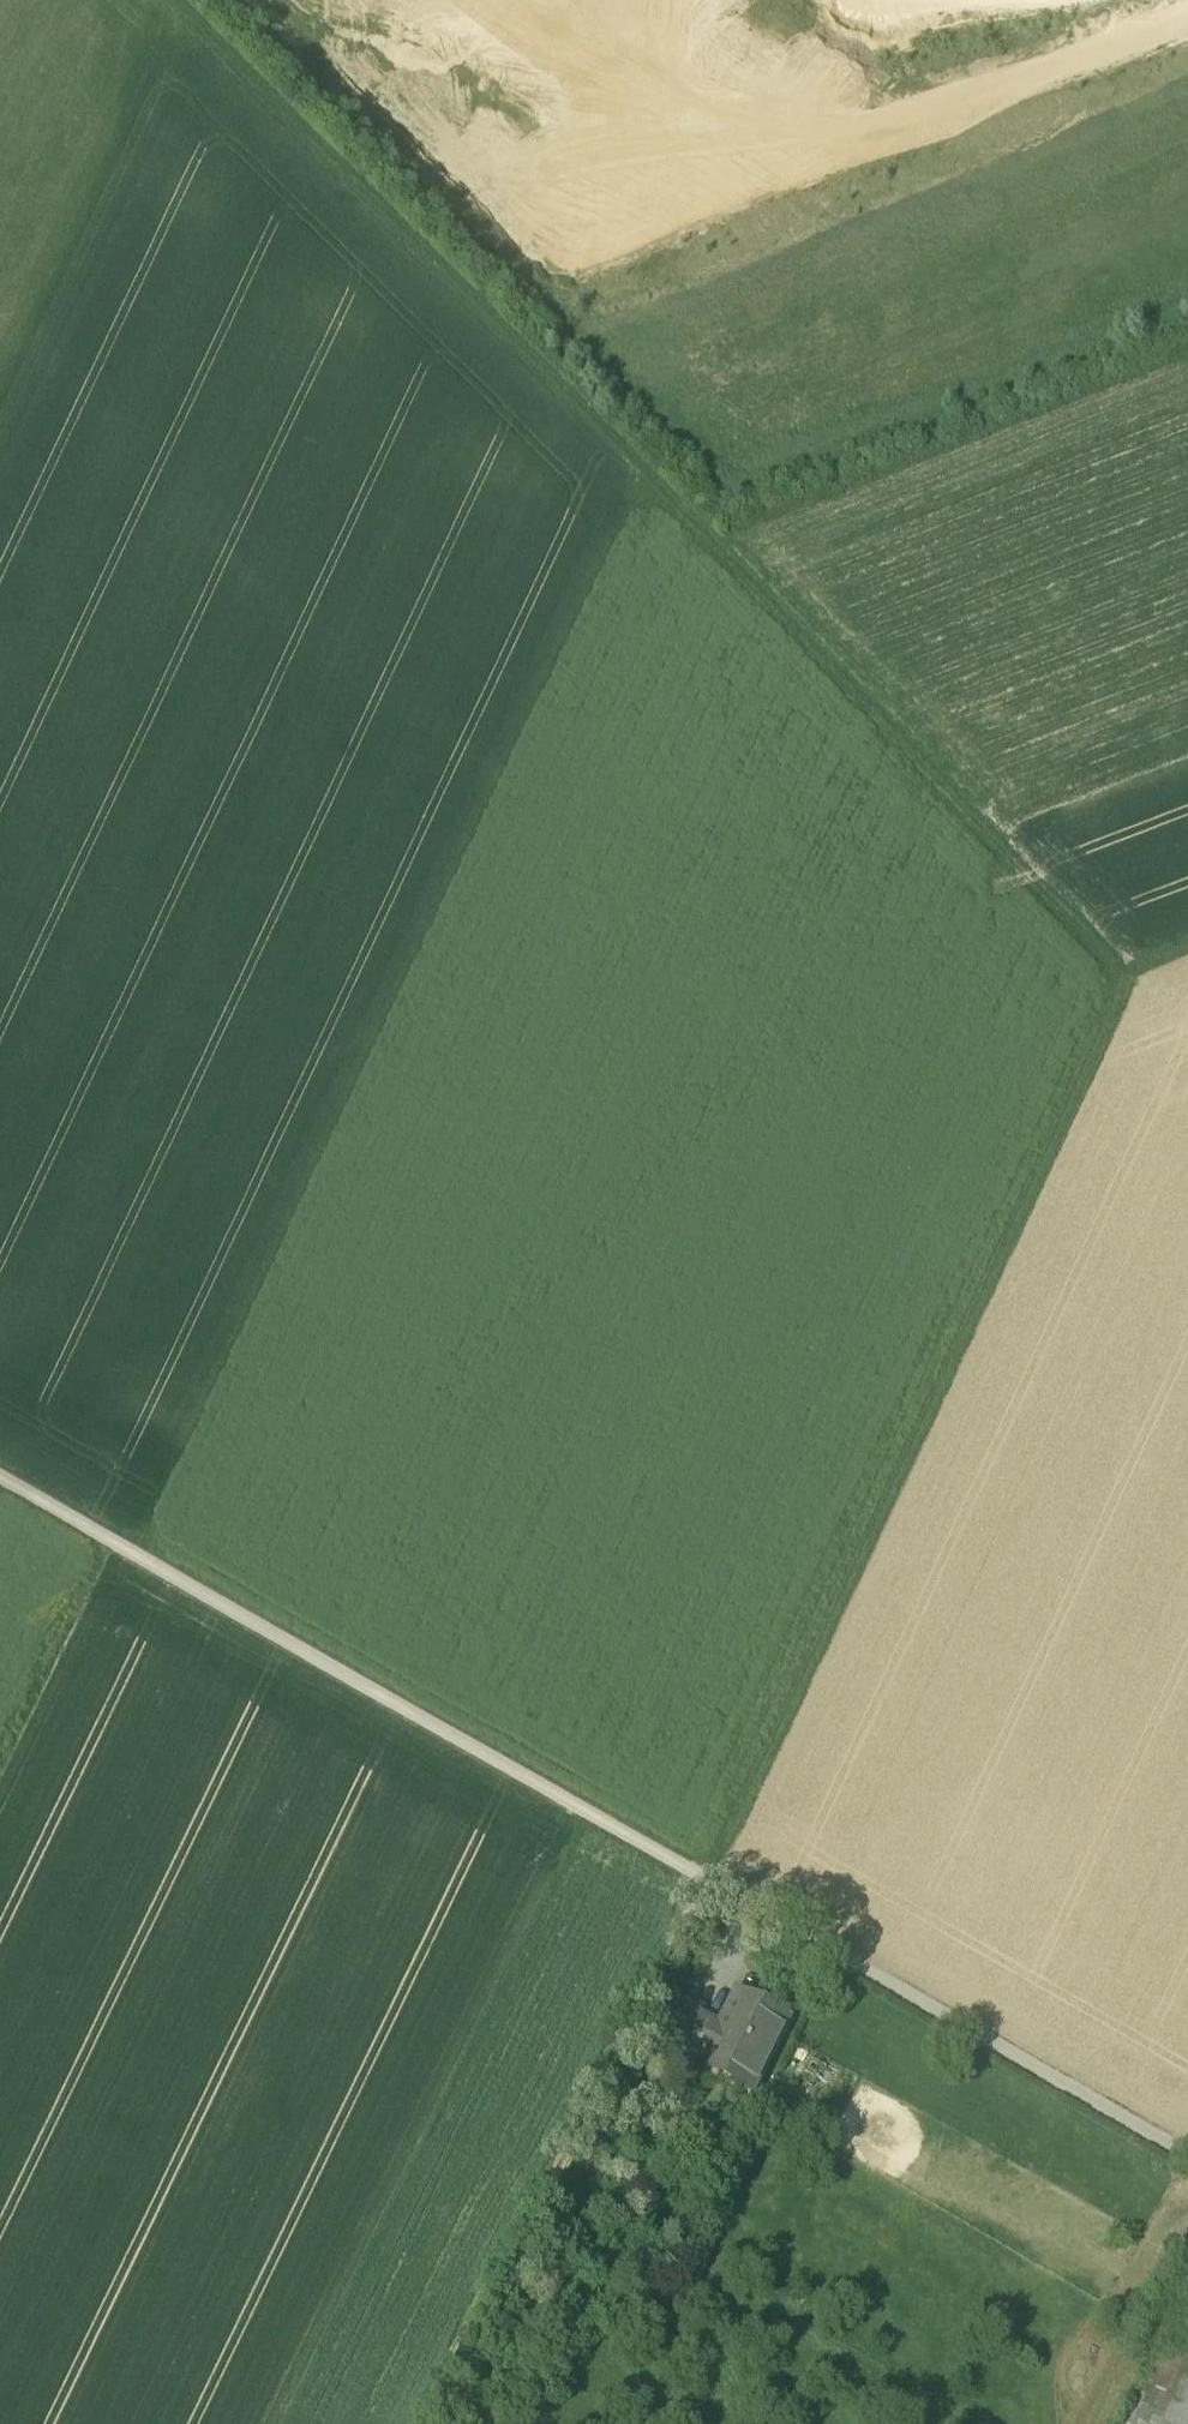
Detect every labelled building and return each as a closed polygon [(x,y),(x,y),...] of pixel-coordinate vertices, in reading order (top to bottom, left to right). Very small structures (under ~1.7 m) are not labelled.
[(719,2032),(716,2039),(714,2038),(703,2059),(699,2068),(753,2095),(785,2029),(733,2004),(719,2032)] [(702,2024),(674,2010),(644,2070),(672,2084),(688,2052),(702,2024)] [(702,2024),(688,2052),(703,2059),(714,2038),(716,2039),(719,2032),(702,2024)] [(1130,2423),(1187,2423),(1187,2310),(1130,2423)]
